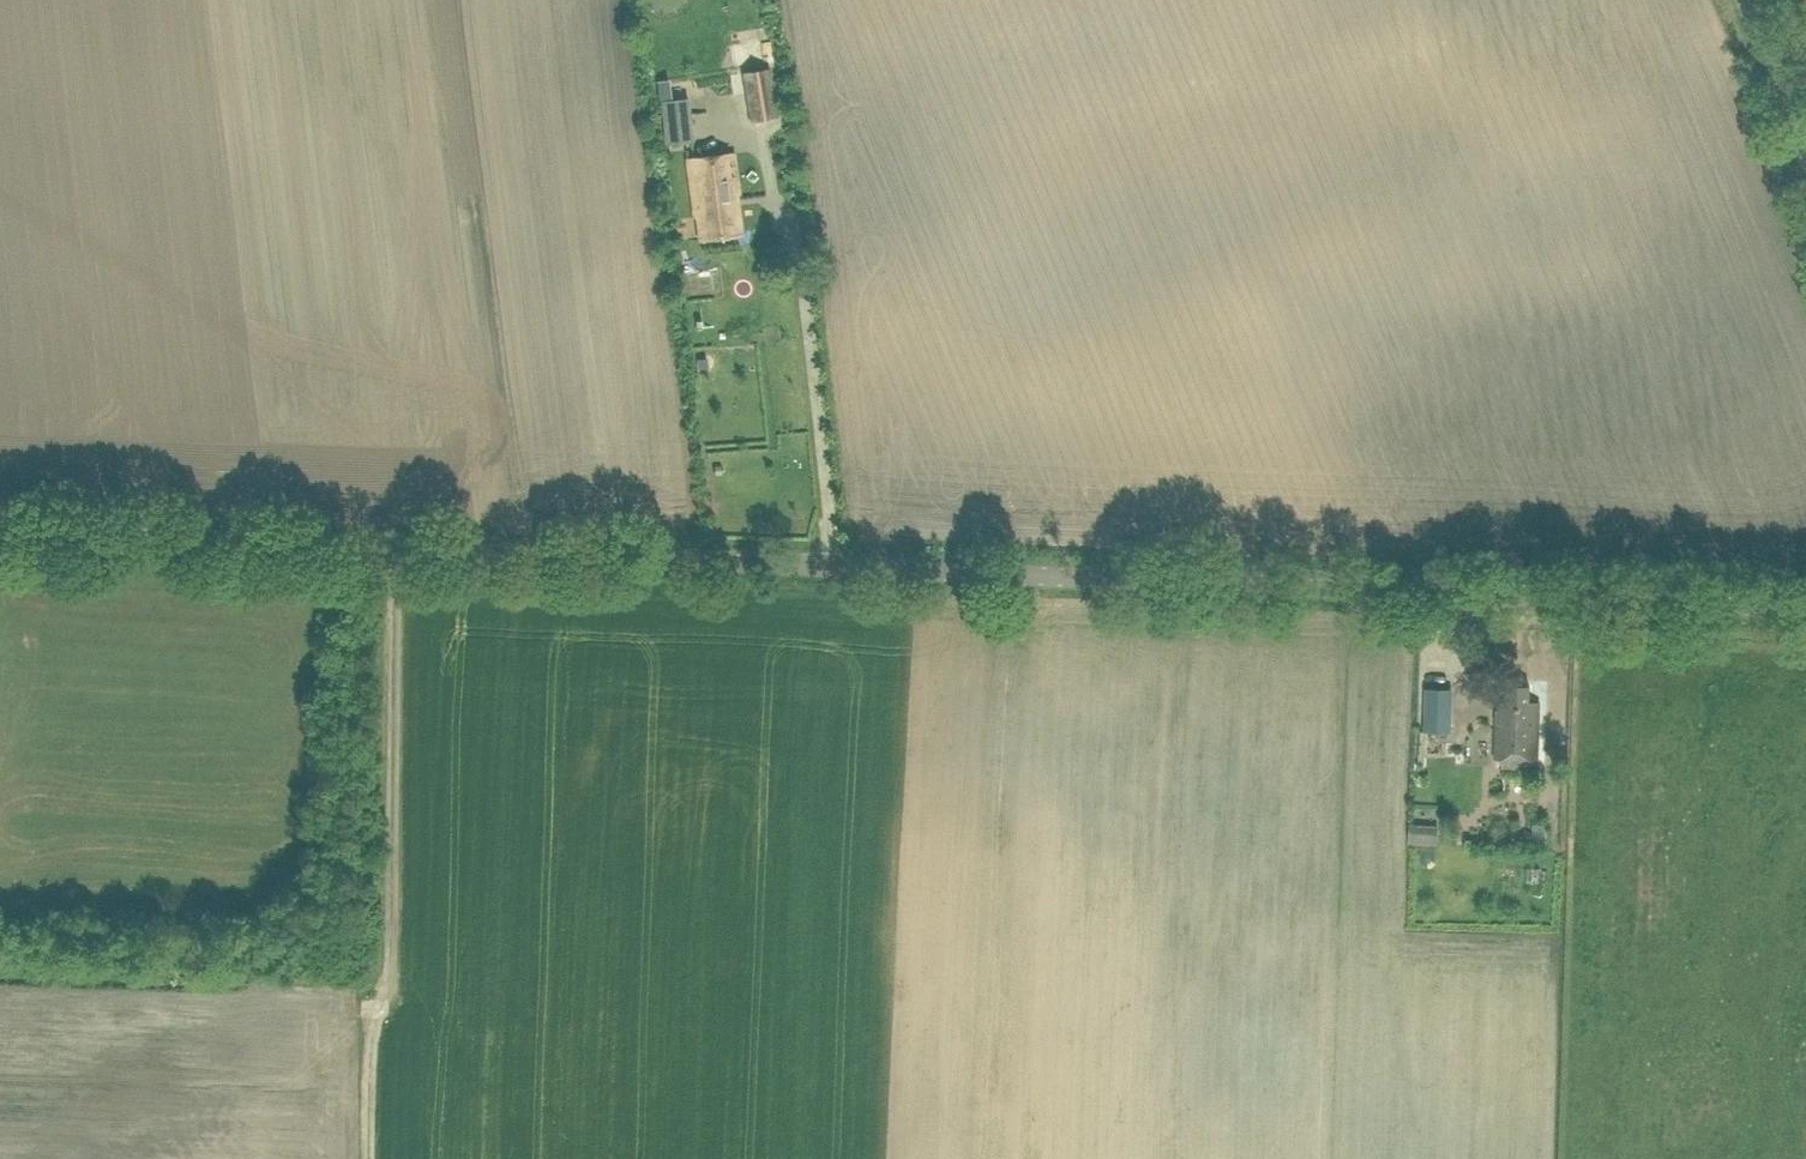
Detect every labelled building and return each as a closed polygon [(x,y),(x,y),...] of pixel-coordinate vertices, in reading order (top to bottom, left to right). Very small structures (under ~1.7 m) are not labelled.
[(779,115),(771,67),(743,72),(750,120),(779,115)] [(665,144),(691,141),(687,98),(660,100),(665,144)] [(740,231),(735,193),(737,192),(732,153),(687,159),(694,214),(696,214),(699,237),(740,231)] [(1537,759),(1539,702),(1528,702),(1529,686),(1507,685),(1507,686),(1497,686),(1496,709),(1501,709),(1500,723),(1496,723),(1495,757),(1537,759)] [(1423,731),(1452,732),(1453,689),(1424,688),(1423,731)] [(1438,825),(1409,823),(1408,842),(1437,846),(1438,825)]
